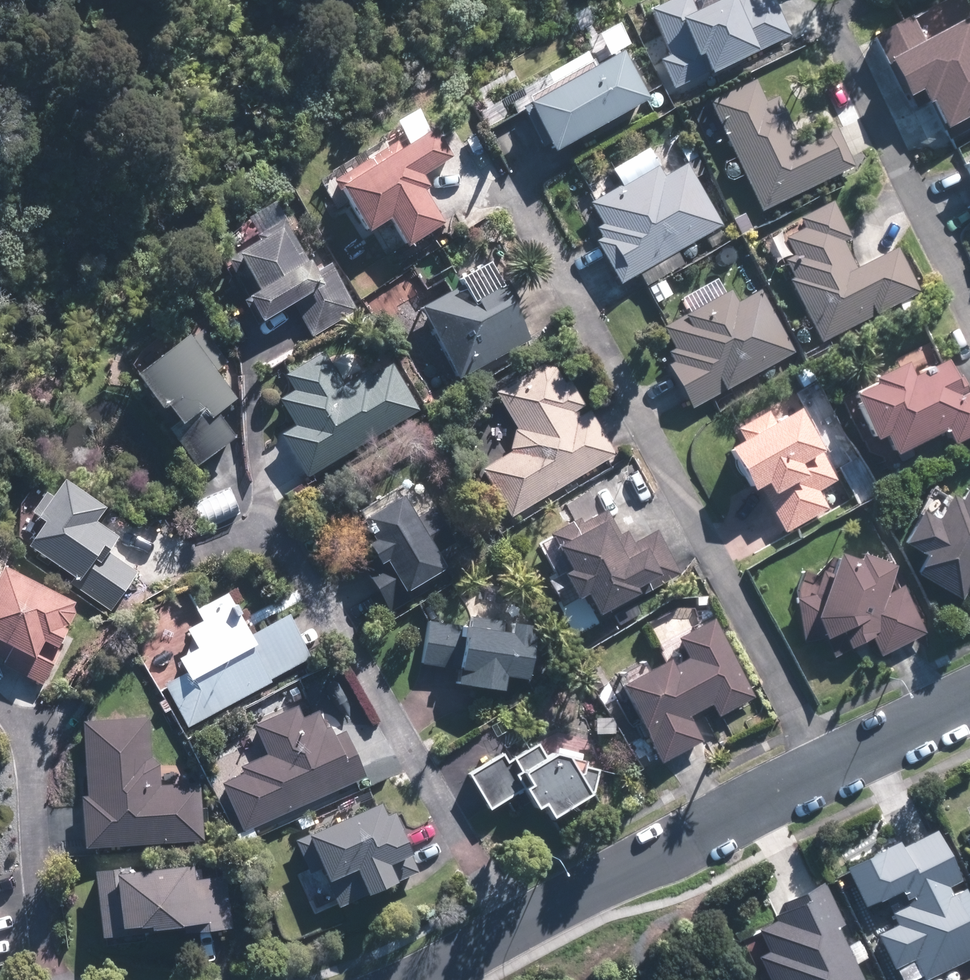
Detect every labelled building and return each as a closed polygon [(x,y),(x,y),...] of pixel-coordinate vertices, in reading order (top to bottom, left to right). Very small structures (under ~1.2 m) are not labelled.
[(639,18),(659,57),(650,62),(666,92),(695,76),(700,85),(784,39),(763,0),(716,0),(709,3),(707,0),(673,0),(639,18)] [(616,59),(608,64),(605,58),(588,69),(578,53),(510,93),(520,109),(510,114),(539,162),(634,106),(631,103),(639,98),(616,59)] [(751,81),(703,105),(752,214),(848,171),(828,126),(789,144),(770,103),(763,106),(751,81)] [(413,111),(389,125),(398,144),(320,189),(352,244),(379,228),(394,254),(439,228),(417,191),(421,188),(415,178),(442,162),(413,111)] [(639,153),(603,173),(613,192),(582,210),(593,229),(588,231),(594,241),(587,245),(613,290),(633,278),(639,287),(678,265),(672,256),(700,239),(706,249),(724,238),(680,163),(654,178),(639,153)] [(277,198),(255,211),(267,231),(238,247),(260,285),(248,292),(266,324),(296,306),(312,334),(365,303),(339,258),(326,266),(319,254),(312,258),(277,198)] [(846,238),(828,202),(757,239),(774,272),(780,269),(785,280),(780,282),(813,346),(916,294),(895,252),(853,273),(837,243),(846,238)] [(412,291),(460,375),(532,336),(492,263),(451,286),(444,274),(412,291)] [(687,315),(658,330),(668,351),(661,355),(666,364),(661,367),(685,412),(790,356),(755,290),(731,303),(718,280),(680,300),(687,315)] [(195,333),(140,373),(181,432),(178,434),(199,465),(241,436),(224,411),(241,399),(216,363),(226,355),(208,329),(197,336),(195,333)] [(347,385),(326,349),(286,374),(295,390),(283,397),(299,423),(284,432),(309,474),(421,409),(392,359),(347,385)] [(514,449),(483,466),(513,515),(617,452),(557,354),(498,390),(520,426),(514,449)] [(856,387),(858,393),(827,407),(837,428),(845,424),(857,449),(872,442),(880,461),(936,435),(942,448),(969,435),(969,391),(969,389),(948,399),(933,367),(898,383),(892,370),(856,387)] [(762,413),(731,431),(737,443),(715,456),(740,500),(751,493),(777,538),(844,499),(794,412),(769,426),(762,413)] [(49,521),(33,546),(84,580),(79,589),(111,610),(138,570),(109,550),(123,528),(106,516),(114,503),(71,474),(57,494),(50,489),(35,512),(49,521)] [(594,488),(564,504),(573,522),(550,535),(571,571),(566,574),(580,601),(594,593),(606,614),(683,571),(658,527),(635,540),(629,528),(624,531),(612,510),(607,512),(594,488)] [(966,498),(954,492),(946,509),(937,505),(926,527),(906,517),(889,552),(913,564),(904,581),(953,605),(969,570),(969,490),(966,498)] [(422,513),(411,492),(359,519),(381,561),(369,567),(387,603),(454,569),(446,553),(461,545),(441,504),(422,513)] [(4,559),(0,566),(0,565),(0,633),(41,654),(29,676),(44,683),(56,659),(44,653),(52,639),(62,644),(85,601),(4,559)] [(848,560),(847,568),(821,565),(820,575),(796,574),(796,600),(788,605),(798,647),(809,642),(812,647),(816,645),(824,662),(862,643),(871,662),(922,637),(899,589),(879,598),(885,564),(848,560)] [(191,670),(166,684),(190,726),(315,655),(291,613),(257,632),(232,588),(199,607),(205,617),(191,625),(202,644),(182,655),(191,670)] [(521,606),(469,603),(468,622),(425,619),(422,664),(458,666),(457,683),(508,686),(508,677),(539,679),(542,638),(532,637),(533,622),(520,621),(521,606)] [(757,695),(718,617),(681,635),(690,654),(677,661),(676,659),(625,684),(662,756),(707,734),(697,714),(715,705),(719,714),(757,695)] [(300,677),(249,700),(267,753),(241,764),(245,772),(224,781),(246,830),(372,774),(353,732),(342,737),(327,702),(314,708),(300,677)] [(152,715),(88,719),(91,791),(86,791),(90,849),(200,841),(195,777),(157,780),(152,715)] [(594,791),(572,751),(559,749),(549,755),(542,742),(508,761),(505,756),(473,773),(493,809),(534,786),(544,803),(549,800),(555,813),(594,791)] [(388,798),(299,836),(312,873),(322,869),(339,907),(406,879),(399,861),(420,852),(402,808),(393,811),(388,798)] [(849,866),(868,904),(906,884),(913,898),(894,908),(900,918),(878,929),(904,979),(906,979),(920,973),(924,979),(969,956),(969,894),(965,886),(953,892),(947,882),(955,878),(928,825),(849,866)] [(961,854),(969,874),(969,850),(961,854)] [(198,875),(196,861),(95,869),(100,938),(233,928),(229,873),(198,875)] [(857,961),(870,956),(861,936),(848,941),(839,921),(844,919),(826,879),(785,897),(790,909),(758,924),(766,942),(747,950),(760,979),(865,979),(857,961)]
